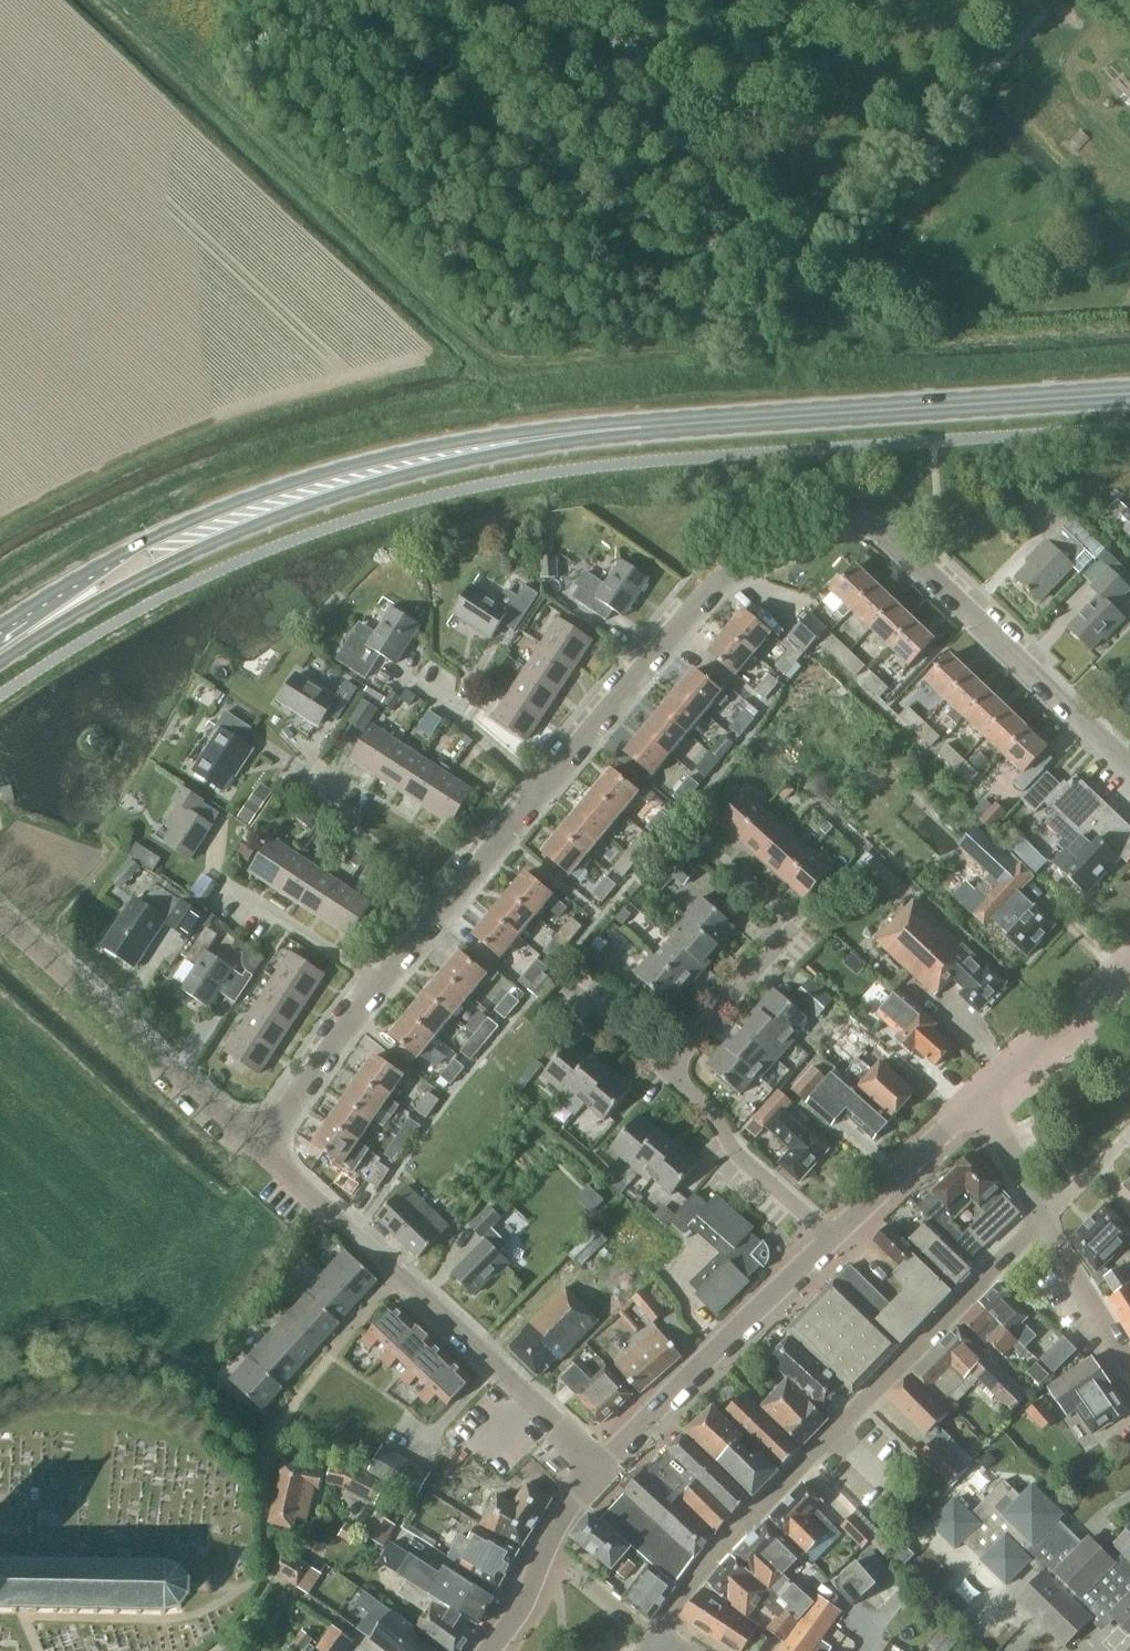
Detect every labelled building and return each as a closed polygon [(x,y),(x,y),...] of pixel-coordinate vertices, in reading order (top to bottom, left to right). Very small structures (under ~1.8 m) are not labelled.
[(1117,498),(1101,515),(1111,525),(1115,522),(1129,536),(1129,509),(1128,507),(1127,508),(1117,498)] [(1034,558),(1016,578),(1039,601),(1072,567),(1079,574),(1094,558),(1097,560),(1106,550),(1073,519),(1063,528),(1063,529),(1049,543),(1046,541),(1032,556),(1034,558)] [(1107,569),(1109,567),(1129,588),(1129,573),(1116,560),(1106,550),(1097,560),(1107,569)] [(540,578),(559,576),(557,556),(539,558),(540,578)] [(424,562),(417,557),(413,558),(411,561),(411,565),(418,570),(422,569),(424,566),(424,562)] [(585,570),(576,585),(579,587),(572,597),(604,619),(611,608),(624,616),(649,579),(621,561),(606,584),(585,570)] [(851,610),(876,585),(856,566),(831,592),(851,610)] [(1110,634),(1124,619),(1113,608),(1129,590),(1129,588),(1109,567),(1107,569),(1091,585),(1090,587),(1099,596),(1068,628),(1091,650),(1108,632),(1110,634)] [(514,631),(538,594),(524,585),(517,595),(508,589),(499,603),(471,586),(453,613),(491,638),(500,623),(514,631)] [(870,629),(895,603),(876,585),(851,610),(870,629)] [(914,621),(895,603),(870,629),(890,647),(914,621)] [(396,664),(420,626),(392,608),(376,633),(359,623),(336,659),(366,679),(381,654),(396,664)] [(726,632),(753,655),(770,634),(743,611),(726,632)] [(802,622),(817,639),(826,629),(810,614),(802,622)] [(542,644),(575,666),(592,641),(558,619),(542,644)] [(914,621),(890,647),(909,666),(934,640),(914,621)] [(802,622),(792,633),(807,649),(817,639),(802,622)] [(736,676),(753,655),(726,632),(708,653),(736,676)] [(792,633),(782,644),(789,650),(799,658),(807,649),(792,633)] [(840,661),(849,652),(833,636),(824,646),(840,661)] [(559,690),(575,666),(542,644),(526,668),(559,690)] [(775,667),(785,675),(799,658),(789,650),(775,667)] [(849,652),(840,661),(856,676),(865,667),(849,652)] [(945,700),(970,674),(950,655),(926,681),(945,700)] [(543,715),(559,690),(526,668),(510,693),(543,715)] [(677,691),(704,713),(721,692),(694,670),(677,691)] [(335,698),(298,674),(280,702),(317,726),(325,713),(337,720),(357,689),(345,681),(335,698)] [(878,698),(888,688),(872,674),(863,683),(878,698)] [(965,718),(989,692),(970,674),(945,700),(965,718)] [(764,700),(778,683),(768,675),(754,692),(764,700)] [(382,703),(386,697),(367,686),(364,692),(382,703)] [(410,705),(416,695),(406,688),(400,697),(399,698),(410,705)] [(885,704),(894,694),(888,688),(878,698),(885,704)] [(399,698),(400,697),(392,691),(384,703),(392,709),(399,698)] [(687,734),(704,713),(677,691),(660,711),(687,734)] [(984,736),(1008,711),(989,692),(965,718),(984,736)] [(527,740),(543,715),(510,693),(493,718),(527,740)] [(364,732),(378,709),(363,699),(348,722),(364,732)] [(914,732),(924,723),(908,708),(899,717),(914,732)] [(240,769),(253,749),(242,742),(251,728),(226,711),(216,726),(221,729),(193,771),(223,791),(238,768),(240,769)] [(431,736),(442,719),(429,711),(418,728),(431,736)] [(670,754),(687,734),(660,711),(643,732),(670,754)] [(739,737),(753,720),(743,711),(729,728),(739,737)] [(1003,755),(1028,729),(1008,711),(984,736),(1003,755)] [(924,723),(914,732),(931,748),(940,738),(924,723)] [(376,776),(398,742),(373,726),(351,760),(376,776)] [(1028,729),(1003,755),(1021,772),(1012,782),(1023,792),(1045,769),(1043,768),(1052,759),(1044,752),(1047,748),(1028,729)] [(653,775),(670,754),(643,732),(625,753),(653,775)] [(709,753),(719,761),(733,744),(723,736),(709,753)] [(401,792),(423,758),(398,742),(376,776),(401,792)] [(953,769),(962,759),(946,744),(937,754),(953,769)] [(976,773),(988,760),(978,750),(966,763),(976,773)] [(705,778),(719,761),(709,753),(695,770),(705,778)] [(425,808),(447,774),(423,758),(401,792),(425,808)] [(962,759),(953,769),(969,784),(978,774),(976,773),(966,763),(962,759)] [(594,790),(621,813),(638,793),(649,802),(656,794),(645,785),(638,792),(611,770),(594,790)] [(1047,773),(1022,800),(1035,813),(1045,803),(1056,813),(1046,824),(1062,839),(1058,844),(1065,851),(1053,863),(1085,894),(1121,857),(1127,863),(1129,860),(1129,827),(1076,775),(1064,788),(1047,773)] [(447,774),(425,808),(450,824),(472,791),(447,774)] [(685,803),(699,786),(688,777),(674,794),(685,803)] [(190,859),(212,826),(196,815),(205,801),(181,786),(171,801),(178,805),(166,824),(173,829),(164,842),(190,859)] [(604,834),(621,813),(594,790),(577,811),(604,834)] [(739,840),(766,811),(744,792),(717,820),(739,840)] [(250,824),(260,809),(249,801),(238,817),(250,824)] [(990,830),(1007,812),(996,802),(979,819),(990,830)] [(309,827),(319,812),(307,803),(297,818),(309,827)] [(587,854),(604,834),(577,811),(560,832),(587,854)] [(656,837),(671,820),(660,811),(646,828),(656,837)] [(761,860),(787,831),(766,811),(739,840),(761,860)] [(328,851),(338,836),(325,827),(314,842),(328,851)] [(782,879),(808,850),(787,831),(761,860),(782,879)] [(570,875),(587,854),(560,832),(542,852),(570,875)] [(626,852),(636,861),(650,844),(640,836),(626,852)] [(275,888),(297,855),(272,838),(250,872),(275,888)] [(249,859),(256,849),(244,841),(237,851),(249,859)] [(808,850),(782,879),(804,899),(830,870),(808,850)] [(152,870),(159,859),(148,852),(141,863),(152,870)] [(622,878),(636,861),(626,852),(612,870),(622,878)] [(673,852),(649,879),(662,890),(674,877),(684,886),(696,872),(673,852)] [(300,904),(322,871),(297,855),(275,888),(300,904)] [(1034,907),(1017,892),(1032,875),(1010,855),(986,880),(995,889),(984,901),(975,893),(963,906),(984,925),(991,918),(1009,935),(1006,937),(1027,956),(1056,924),(1036,905),(1034,907)] [(1037,873),(1046,864),(1037,855),(1028,864),(1037,873)] [(121,889),(141,867),(131,858),(110,880),(121,889)] [(888,895),(899,882),(874,858),(862,870),(888,895)] [(371,863),(362,876),(374,883),(382,870),(371,863)] [(324,920),(346,887),(322,871),(300,904),(324,920)] [(535,917),(536,916),(544,906),(559,918),(568,908),(525,873),(508,894),(535,917)] [(602,902),(616,886),(606,877),(592,894),(602,902)] [(205,917),(156,885),(143,905),(134,899),(116,927),(115,927),(103,945),(134,966),(164,921),(190,939),(205,917)] [(346,887),(324,920),(349,937),(371,903),(346,887)] [(541,920),(536,916),(535,917),(508,894),(491,914),(518,937),(519,936),(528,925),(533,929),(541,920)] [(685,917),(718,946),(735,926),(702,897),(685,917)] [(986,967),(914,899),(875,940),(935,996),(952,978),(964,990),(959,995),(978,1013),(1006,983),(988,965),(986,967)] [(624,908),(615,918),(622,924),(631,913),(624,908)] [(525,941),(519,936),(518,937),(491,914),(474,935),(501,958),(510,947),(516,952),(525,941)] [(707,958),(718,946),(685,917),(668,936),(672,939),(705,968),(711,962),(707,958)] [(557,935),(568,944),(582,927),(571,919),(557,935)] [(208,1006),(233,969),(207,952),(218,935),(207,927),(187,957),(198,964),(182,988),(208,1006)] [(554,961),(568,944),(557,935),(543,952),(554,961)] [(253,975),(264,959),(239,936),(232,947),(243,954),(242,960),(244,968),(246,971),(253,975)] [(688,987),(705,968),(672,939),(656,957),(655,958),(685,984),(688,987)] [(592,963),(601,951),(592,944),(583,955),(592,963)] [(442,973),(469,996),(486,976),(493,981),(500,973),(483,959),(477,967),(459,952),(442,973)] [(274,978),(308,1000),(324,975),(291,953),(274,978)] [(655,958),(656,957),(652,954),(635,974),(668,1003),(685,984),(655,958)] [(538,980),(547,968),(537,960),(523,977),(533,985),(538,980)] [(452,1017),(469,996),(442,973),(425,994),(452,1017)] [(540,999),(553,982),(543,974),(538,980),(533,985),(529,990),(540,999)] [(292,1024),(308,1000),(274,978),(258,1002),(292,1024)] [(817,1017),(833,999),(810,979),(794,996),(817,1017)] [(790,1037),(791,1037),(807,1018),(774,989),(757,1008),(790,1037)] [(920,1010),(897,990),(876,1014),(899,1034),(896,1037),(912,1052),(916,1048),(935,1066),(953,1046),(933,1028),(936,1024),(921,1010),(920,1010)] [(435,1037),(452,1017),(425,994),(408,1014),(435,1037)] [(505,1019),(519,1002),(509,994),(495,1011),(505,1019)] [(276,1049),(292,1024),(258,1002),(242,1027),(276,1049)] [(794,1040),(791,1037),(790,1037),(757,1008),(752,1014),(755,1017),(744,1030),(777,1059),(794,1040)] [(441,1042),(435,1037),(408,1014),(391,1035),(418,1058),(427,1046),(433,1051),(441,1042)] [(872,1070),(859,1058),(875,1039),(845,1014),(814,1050),(891,1118),(915,1092),(880,1061),(872,1070)] [(474,1035),(485,1044),(499,1027),(488,1018),(474,1035)] [(259,1074),(276,1049),(242,1027),(226,1052),(259,1074)] [(760,1079),(777,1059),(744,1030),(733,1043),(729,1040),(724,1046),(756,1075),(760,1079)] [(470,1061),(485,1044),(474,1035),(460,1052),(470,1061)] [(562,1091),(591,1057),(572,1041),(543,1074),(562,1091)] [(740,1094),(756,1075),(724,1046),(707,1065),(740,1094)] [(359,1078),(388,1098),(404,1076),(374,1056),(359,1078)] [(585,1104),(614,1070),(607,1065),(604,1068),(591,1057),(562,1091),(582,1108),(585,1104)] [(450,1085),(464,1068),(454,1060),(440,1076),(450,1085)] [(891,1120),(835,1070),(827,1079),(813,1066),(792,1090),(832,1126),(843,1113),(873,1140),(891,1120)] [(585,1104),(604,1121),(633,1087),(614,1070),(585,1104)] [(517,1096),(531,1079),(524,1073),(510,1090),(517,1096)] [(344,1100),(373,1120),(381,1109),(392,1116),(399,1106),(388,1098),(359,1078),(344,1100)] [(775,1110),(786,1097),(778,1090),(767,1103),(775,1110)] [(426,1118),(439,1100),(427,1093),(415,1111),(426,1118)] [(358,1142),(373,1120),(344,1100),(329,1122),(358,1142)] [(808,1132),(782,1109),(765,1127),(790,1150),(778,1164),(799,1182),(829,1149),(809,1131),(808,1132)] [(630,1165),(659,1131),(639,1115),(610,1148),(630,1165)] [(397,1137),(408,1144),(420,1127),(409,1119),(397,1137)] [(369,1149),(358,1142),(329,1122),(313,1144),(343,1164),(351,1152),(362,1160),(369,1149)] [(652,1178),(681,1144),(675,1139),(672,1143),(659,1131),(630,1165),(620,1176),(630,1184),(639,1173),(649,1182),(653,1178),(652,1178)] [(396,1163),(408,1144),(397,1137),(385,1155),(396,1163)] [(652,1178),(653,1178),(671,1195),(701,1161),(681,1144),(652,1178)] [(917,1207),(950,1240),(969,1259),(1018,1214),(1006,1201),(1008,1199),(998,1189),(1002,1185),(972,1153),(970,1155),(964,1159),(960,1164),(957,1167),(958,1168),(917,1207)] [(378,1189),(390,1171),(379,1163),(366,1181),(378,1189)] [(397,1238),(428,1206),(407,1185),(376,1217),(397,1238)] [(708,1204),(695,1192),(670,1221),(684,1234),(690,1227),(720,1253),(690,1283),(698,1292),(695,1295),(715,1315),(749,1281),(747,1279),(760,1265),(764,1269),(765,1268),(753,1255),(765,1242),(764,1241),(762,1243),(750,1233),(753,1229),(715,1196),(708,1204)] [(666,1226),(676,1214),(663,1203),(653,1215),(666,1226)] [(1103,1266),(1117,1252),(1117,1246),(1116,1245),(1129,1232),(1123,1226),(1124,1225),(1106,1204),(1070,1240),(1096,1271),(1092,1275),(1098,1284),(1106,1279),(1104,1276),(1111,1272),(1103,1266)] [(428,1206),(397,1238),(418,1258),(449,1226),(428,1206)] [(495,1278),(510,1263),(500,1253),(509,1245),(492,1227),(501,1218),(490,1207),(471,1226),(486,1241),(453,1274),(474,1295),(493,1276),(495,1278)] [(908,1242),(946,1278),(952,1284),(956,1288),(975,1268),(927,1222),(908,1242)] [(952,1284),(946,1278),(941,1283),(914,1256),(917,1253),(888,1225),(873,1241),(901,1268),(894,1275),(908,1288),(932,1312),(951,1292),(947,1289),(952,1284)] [(569,1253),(581,1266),(605,1241),(593,1229),(569,1253)] [(323,1273),(357,1303),(378,1280),(345,1250),(323,1273)] [(1129,1284),(1129,1271),(1125,1264),(1111,1272),(1104,1276),(1106,1279),(1115,1293),(1129,1284)] [(932,1312),(908,1288),(891,1306),(850,1265),(787,1330),(853,1394),(932,1312)] [(339,1322),(357,1303),(323,1273),(305,1293),(307,1294),(339,1322)] [(1025,1347),(1026,1348),(1037,1336),(1027,1326),(1023,1331),(1018,1326),(1027,1317),(1012,1302),(1015,1300),(998,1283),(979,1303),(1024,1348),(1025,1347)] [(1109,1299),(1108,1299),(1129,1336),(1129,1286),(1109,1299)] [(559,1361),(599,1321),(565,1287),(525,1328),(527,1329),(509,1348),(538,1377),(557,1358),(559,1361)] [(653,1323),(665,1313),(646,1290),(633,1301),(653,1323)] [(340,1323),(339,1322),(307,1294),(284,1318),(317,1349),(340,1323)] [(1041,1362),(1026,1348),(1025,1347),(1024,1348),(979,1303),(961,1321),(977,1336),(978,1336),(986,1344),(988,1342),(1003,1356),(1012,1346),(1019,1353),(1013,1359),(1029,1374),(1041,1362)] [(389,1350),(414,1323),(394,1305),(369,1331),(370,1332),(361,1341),(370,1349),(379,1340),(389,1350)] [(300,1367),(317,1349),(284,1318),(266,1337),(300,1367)] [(409,1368),(434,1342),(414,1323),(389,1350),(390,1350),(380,1360),(389,1368),(398,1358),(409,1368)] [(1027,1395),(987,1355),(973,1342),(957,1326),(911,1374),(941,1403),(964,1380),(970,1385),(977,1377),(1011,1411),(1027,1395)] [(640,1393),(682,1356),(658,1328),(615,1365),(640,1393)] [(823,1409),(844,1386),(790,1336),(768,1359),(823,1409)] [(282,1387),(300,1367),(266,1337),(248,1357),(249,1358),(282,1387)] [(1041,1359),(1054,1372),(1075,1351),(1063,1338),(1041,1359)] [(428,1386),(453,1360),(434,1342),(409,1368),(400,1378),(408,1386),(417,1376),(428,1386)] [(1093,1435),(1111,1423),(1111,1424),(1129,1412),(1111,1386),(1112,1385),(1092,1357),(1047,1388),(1067,1417),(1076,1410),(1093,1435)] [(283,1388),(282,1387),(249,1358),(230,1380),(263,1410),(283,1388)] [(453,1360),(428,1386),(419,1396),(427,1404),(436,1394),(447,1405),(472,1379),(453,1360)] [(577,1395),(577,1396),(592,1382),(591,1381),(576,1365),(561,1378),(577,1395)] [(632,1395),(606,1368),(591,1381),(592,1382),(577,1396),(577,1395),(576,1396),(590,1411),(589,1412),(589,1418),(594,1423),(600,1423),(601,1422),(602,1423),(632,1395)] [(949,1487),(968,1467),(945,1445),(952,1438),(937,1424),(948,1413),(910,1375),(888,1396),(926,1433),(923,1436),(930,1443),(917,1456),(949,1487)] [(802,1447),(828,1419),(800,1392),(801,1390),(788,1379),(761,1407),(802,1447)] [(749,1443),(772,1420),(744,1393),(721,1415),(744,1437),(749,1443)] [(1042,1430),(1056,1418),(1040,1399),(1026,1411),(1042,1430)] [(236,1414),(224,1406),(213,1420),(225,1429),(236,1414)] [(744,1437),(721,1415),(713,1406),(686,1432),(718,1462),(718,1461),(752,1495),(777,1470),(760,1453),(755,1457),(739,1442),(744,1437)] [(749,1443),(760,1453),(777,1470),(778,1469),(800,1448),(772,1420),(749,1443)] [(668,1449),(669,1450),(733,1514),(749,1498),(683,1435),(668,1449)] [(380,1479),(394,1453),(382,1446),(367,1472),(380,1479)] [(675,1585),(695,1558),(715,1534),(716,1533),(733,1514),(669,1450),(647,1471),(646,1470),(624,1494),(602,1518),(675,1585)] [(392,1486),(406,1460),(394,1453),(380,1479),(392,1486)] [(404,1493),(418,1467),(406,1460),(392,1486),(404,1493)] [(320,1489),(324,1473),(283,1463),(269,1522),(293,1529),(296,1519),(306,1522),(314,1487),(320,1489)] [(418,1467),(404,1493),(416,1499),(430,1474),(418,1467)] [(375,1504),(386,1484),(362,1471),(352,1491),(375,1504)] [(1004,1480),(971,1514),(955,1499),(930,1524),(955,1549),(962,1542),(1006,1585),(1030,1561),(1043,1573),(1017,1599),(1064,1646),(1090,1619),(1099,1627),(1111,1615),(1129,1633),(1129,1529),(1115,1545),(1123,1554),(1114,1563),(1089,1538),(1080,1547),(1073,1541),(1076,1538),(1058,1520),(1063,1515),(1032,1485),(1021,1496),(1004,1480)] [(770,1517),(805,1552),(807,1554),(827,1534),(826,1534),(834,1526),(817,1509),(824,1502),(804,1482),(770,1517)] [(521,1548),(552,1499),(527,1483),(515,1504),(498,1495),(480,1525),(521,1548)] [(863,1548),(879,1532),(857,1509),(840,1526),(863,1548)] [(384,1547),(397,1526),(376,1513),(363,1534),(384,1547)] [(612,1569),(630,1548),(589,1515),(572,1536),(588,1549),(587,1549),(597,1556),(612,1569)] [(796,1622),(814,1603),(783,1574),(800,1556),(765,1522),(732,1556),(754,1575),(778,1597),(768,1608),(777,1617),(783,1610),(796,1622)] [(352,1544),(360,1532),(347,1523),(339,1535),(352,1544)] [(519,1551),(475,1527),(468,1538),(460,1534),(448,1557),(473,1573),(472,1573),(498,1589),(519,1551)] [(444,1567),(440,1574),(392,1542),(379,1562),(407,1580),(470,1620),(478,1626),(492,1598),(444,1567)] [(895,1549),(891,1553),(903,1566),(914,1555),(902,1543),(895,1549)] [(308,1594),(321,1573),(283,1550),(271,1570),(308,1594)] [(876,1588),(893,1573),(873,1550),(857,1563),(834,1584),(853,1606),(874,1586),(876,1588)] [(130,1551),(116,1551),(115,1561),(0,1559),(0,1609),(161,1612),(176,1607),(185,1595),(185,1579),(179,1565),(164,1562),(130,1561),(130,1551)] [(754,1575),(732,1556),(707,1583),(723,1597),(724,1597),(746,1617),(761,1602),(768,1608),(778,1597),(754,1575)] [(625,1579),(636,1566),(625,1557),(614,1570),(625,1579)] [(650,1621),(675,1587),(648,1565),(622,1599),(650,1621)] [(474,1633),(465,1626),(470,1620),(407,1580),(398,1594),(426,1613),(415,1628),(444,1650),(461,1650),(474,1633)] [(734,1650),(761,1650),(769,1639),(756,1632),(759,1627),(720,1601),(723,1597),(707,1583),(681,1616),(721,1643),(734,1650)] [(365,1592),(356,1603),(369,1613),(357,1629),(385,1650),(442,1650),(365,1592)] [(841,1611),(820,1596),(780,1650),(813,1650),(841,1611)] [(768,1628),(782,1641),(798,1624),(796,1622),(783,1610),(777,1617),(768,1628)] [(333,1624),(316,1647),(322,1650),(346,1650),(354,1640),(333,1624)] [(926,1646),(933,1650),(949,1650),(959,1638),(944,1625),(926,1646)] [(302,1650),(312,1639),(301,1629),(291,1641),(302,1650)] [(832,1648),(823,1641),(815,1650),(830,1650),(832,1648)]
